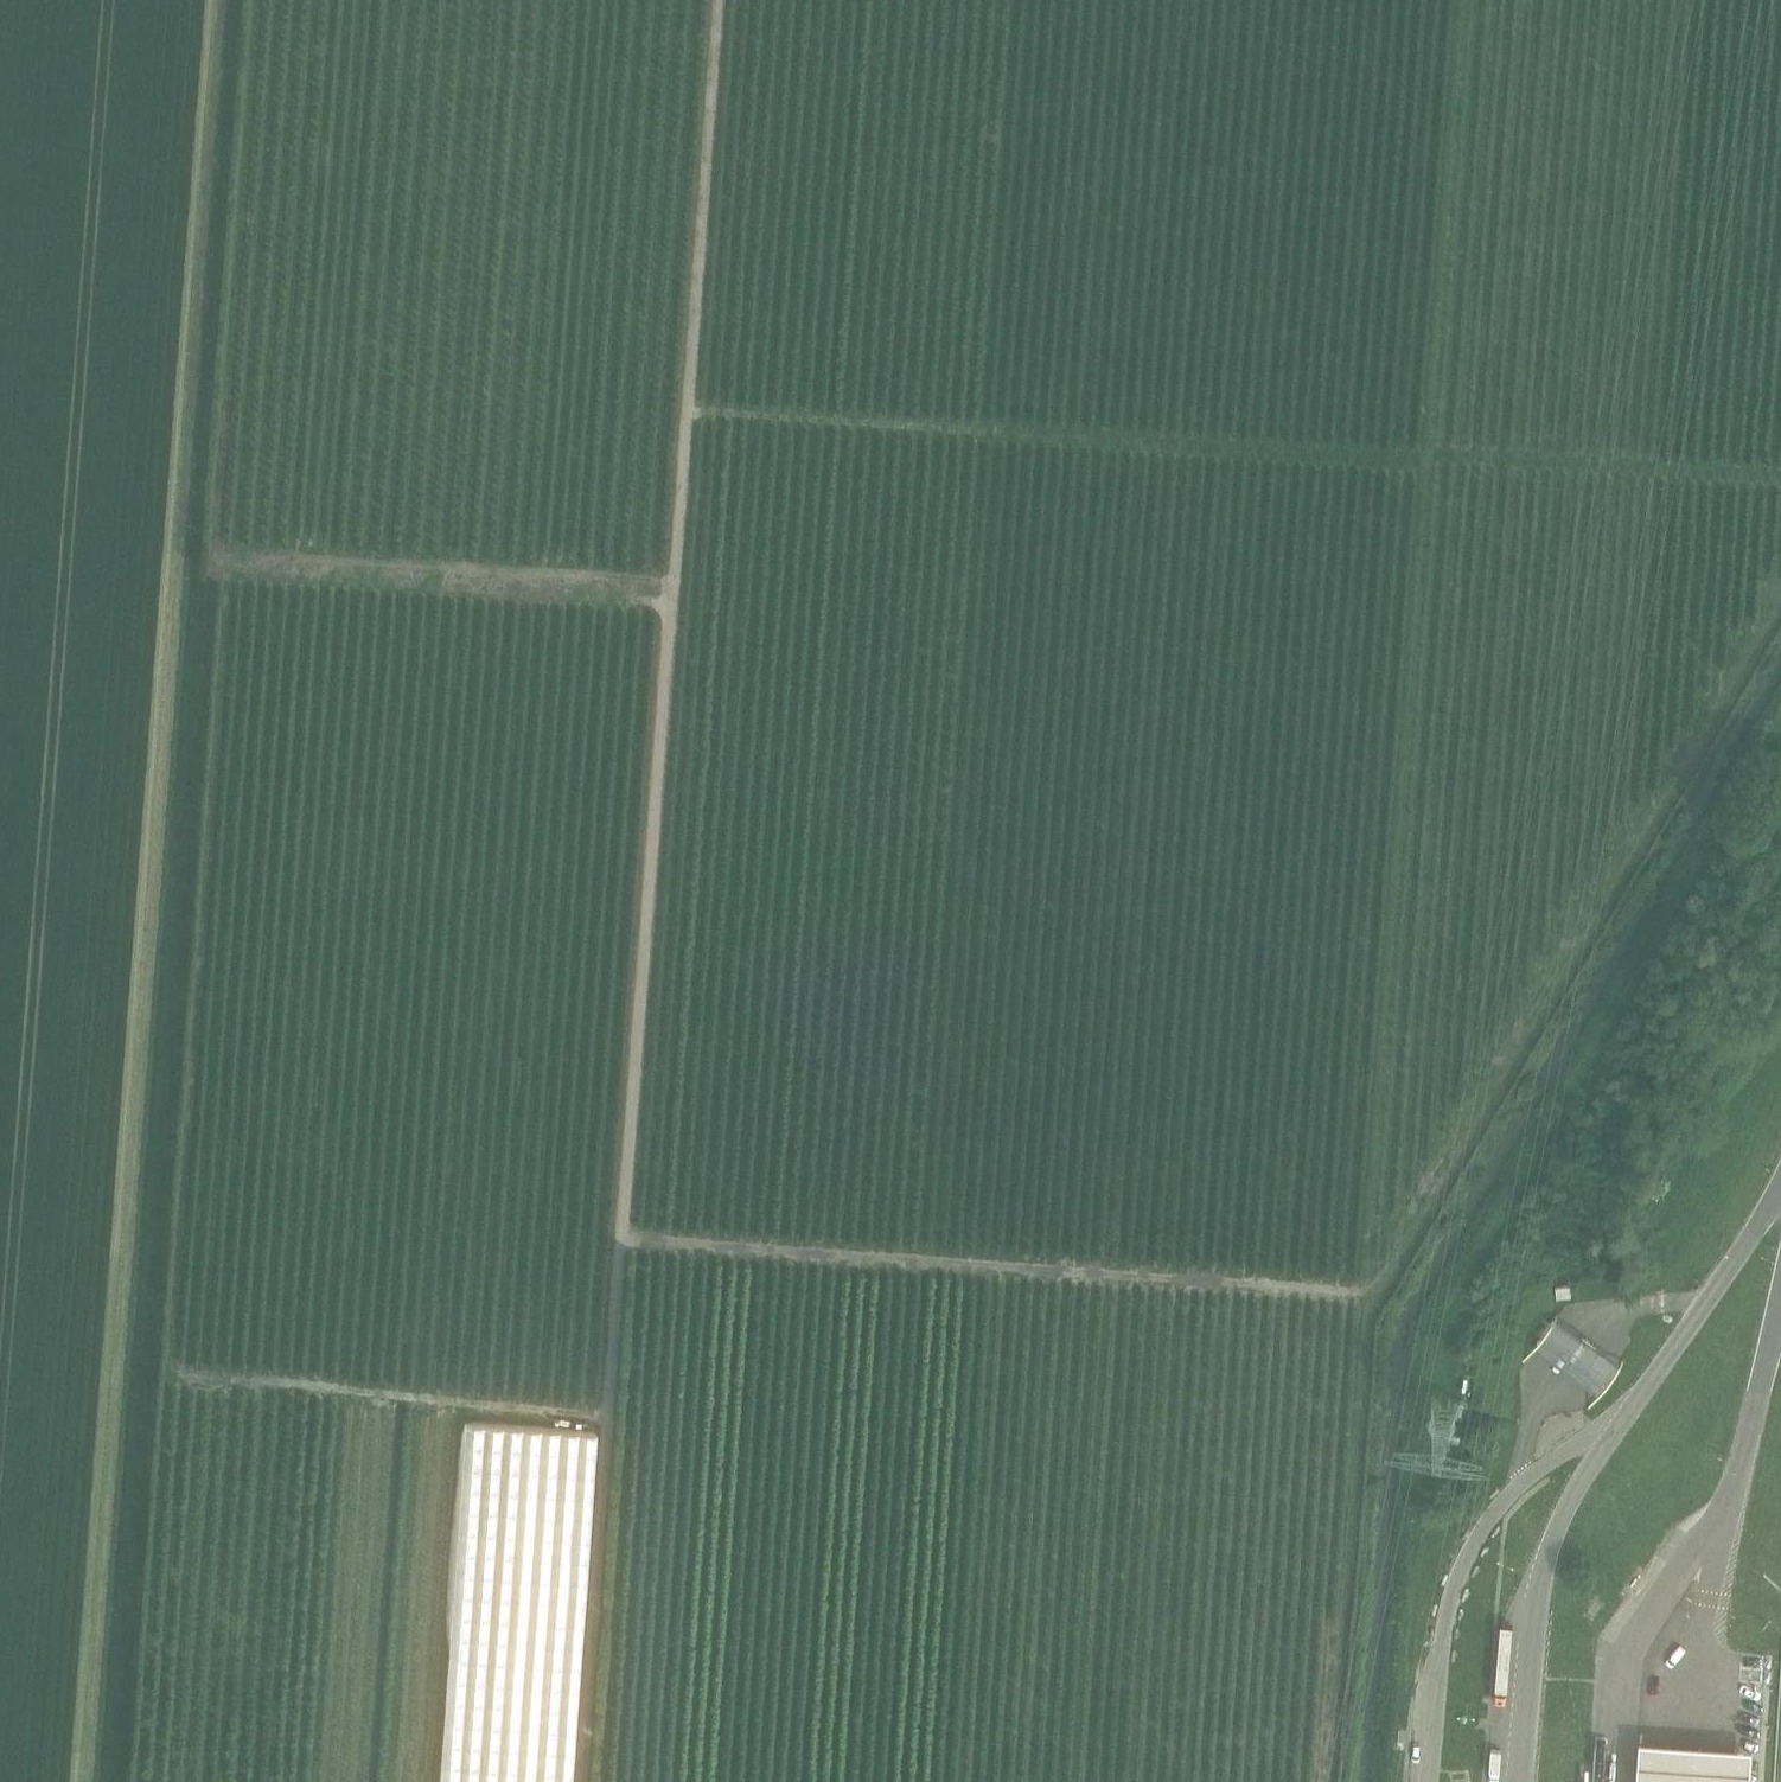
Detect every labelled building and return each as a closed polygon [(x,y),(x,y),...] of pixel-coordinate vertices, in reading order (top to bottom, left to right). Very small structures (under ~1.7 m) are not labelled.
[(1570,1287),(1557,1288),(1558,1298),(1571,1297),(1570,1287)] [(1558,1318),(1535,1349),(1559,1367),(1572,1376),(1600,1396),(1623,1365),(1595,1345),(1582,1335),(1558,1318)] [(1752,1749),(1728,1748),(1693,1745),(1662,1743),(1640,1742),(1638,1781),(1750,1781),(1752,1749)]
